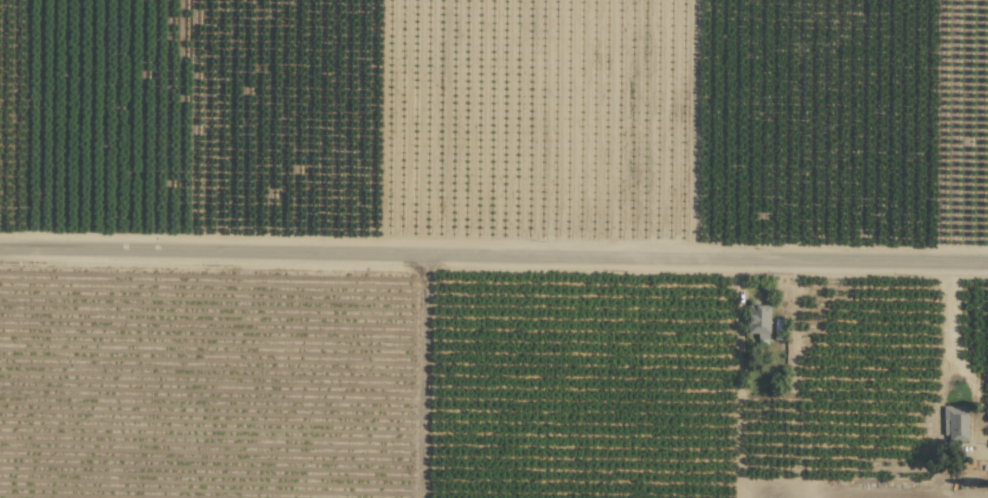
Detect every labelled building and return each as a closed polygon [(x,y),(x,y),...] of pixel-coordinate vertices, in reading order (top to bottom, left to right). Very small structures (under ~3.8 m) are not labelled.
[(768,306),(747,305),(747,333),(757,334),(756,345),(767,345),(768,306)] [(966,406),(943,406),(943,441),(967,441),(966,406)]
